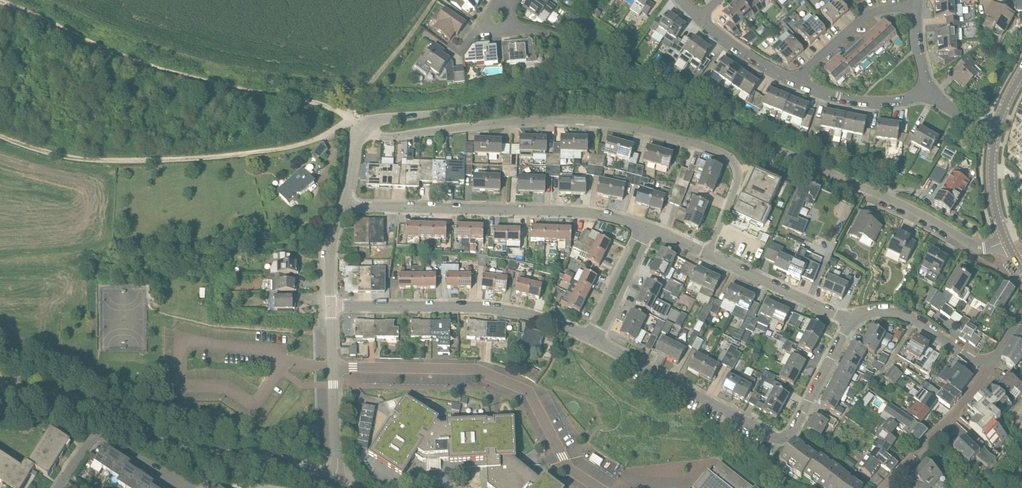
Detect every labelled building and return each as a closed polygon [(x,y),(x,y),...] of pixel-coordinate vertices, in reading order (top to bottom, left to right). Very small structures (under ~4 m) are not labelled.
[(451,2),(461,9),(466,4),(473,9),(475,10),(481,1),(480,0),(452,0),(451,2)] [(555,7),(546,0),(536,0),(529,0),(524,7),(544,22),(555,7)] [(630,9),(639,16),(642,12),(647,16),(654,5),(649,2),(651,0),(637,0),(635,2),(630,9)] [(746,7),(740,0),(737,0),(731,6),(743,20),(752,13),(755,16),(759,12),(751,3),(746,7)] [(766,0),(754,0),(751,3),(759,12),(764,8),(761,5),(766,0)] [(840,18),(848,11),(838,0),(833,0),(828,5),(840,18)] [(1021,15),(1021,0),(995,0),(1021,15)] [(990,17),(984,27),(993,32),(995,28),(1004,33),(1014,16),(1005,11),(992,4),(989,10),(989,13),(991,14),(990,17)] [(832,25),(840,18),(828,5),(820,12),(832,25)] [(954,6),(935,7),(936,18),(946,17),(947,24),(959,23),(959,17),(963,16),(962,5),(954,6)] [(731,6),(722,13),(730,22),(725,26),(734,35),(735,33),(738,36),(740,34),(741,34),(738,31),(735,28),(743,20),(731,6)] [(440,21),(434,29),(450,40),(455,33),(457,35),(460,32),(462,29),(467,23),(456,15),(446,8),(437,19),(440,21)] [(598,18),(601,14),(593,8),(590,13),(598,18)] [(657,18),(650,28),(655,32),(664,38),(667,34),(677,19),(669,14),(670,14),(668,13),(662,21),(658,18),(657,18)] [(574,15),(571,20),(576,24),(580,19),(574,15)] [(809,15),(803,21),(806,25),(818,38),(826,31),(814,18),(813,18),(809,15)] [(667,34),(664,38),(673,44),(670,49),(675,52),(683,42),(678,38),(687,26),(685,25),(678,20),(677,19),(667,34)] [(885,52),(892,45),(899,39),(884,22),(870,35),(885,52)] [(937,42),(956,41),(955,30),(960,29),(959,23),(947,24),(947,30),(936,30),(937,42)] [(810,45),(818,38),(806,25),(798,32),(810,45)] [(780,31),(776,27),(771,31),(776,36),(780,31)] [(750,44),(753,41),(757,37),(751,31),(745,36),(742,38),(750,44)] [(871,65),(885,52),(870,35),(855,47),(871,65)] [(675,52),(671,58),(677,61),(679,58),(687,65),(689,62),(692,58),(702,43),(695,38),(693,37),(688,45),(683,42),(675,52)] [(533,45),(532,40),(531,40),(529,38),(528,40),(510,41),(510,47),(502,47),(503,62),(510,62),(510,64),(526,62),(528,61),(528,60),(534,60),(533,53),(536,52),(535,45),(533,45)] [(783,45),(795,58),(803,51),(791,38),(783,45)] [(779,40),(772,47),(776,51),(776,52),(788,65),(795,58),(783,45),(779,40)] [(960,58),(961,58),(961,51),(956,52),(956,41),(937,42),(937,53),(948,52),(948,58),(944,58),(944,68),(953,62),(960,58)] [(473,46),(465,57),(465,62),(476,61),(476,62),(484,61),(485,65),(498,64),(496,47),(486,48),(486,43),(475,44),(475,46),(473,46)] [(692,58),(689,62),(698,69),(703,72),(711,61),(706,58),(712,50),(711,49),(710,49),(703,44),(702,43),(692,58)] [(418,63),(415,67),(426,75),(429,71),(431,69),(439,74),(443,68),(450,59),(442,53),(444,50),(435,44),(427,55),(424,53),(417,63),(418,63)] [(857,77),(871,65),(855,47),(841,60),(857,77)] [(977,52),(982,59),(988,54),(982,48),(977,52)] [(890,54),(889,56),(893,60),(893,59),(896,62),(900,59),(897,56),(895,58),(893,56),(891,54),(890,54)] [(857,77),(841,60),(839,57),(824,71),(838,86),(852,74),(856,78),(857,77)] [(959,74),(954,79),(960,86),(961,85),(964,88),(977,76),(981,72),(976,67),(975,66),(973,63),(972,62),(967,57),(958,66),(962,71),(959,74)] [(722,79),(733,65),(725,59),(724,58),(718,66),(713,63),(706,74),(711,77),(714,73),(722,79)] [(731,85),(742,71),(741,70),(741,71),(733,65),(722,79),(723,79),(719,84),(723,87),(726,82),(731,85)] [(455,82),(465,81),(464,67),(453,68),(455,82)] [(737,97),(740,92),(750,77),(742,71),(731,85),(736,89),(733,94),(737,97)] [(759,95),(754,92),(760,83),(759,83),(758,83),(750,77),(740,92),(749,98),(746,102),(753,106),(759,95)] [(754,106),(752,111),(758,113),(760,110),(762,105),(772,110),(779,93),(770,90),(770,89),(769,89),(765,98),(759,95),(753,106),(754,106)] [(782,114),(789,97),(779,93),(772,110),(770,115),(774,117),(777,111),(782,114)] [(793,118),(799,102),(791,98),(789,97),(782,114),(788,116),(786,122),(790,123),(792,118),(793,118)] [(812,117),(806,115),(809,106),(808,105),(799,102),(793,118),(802,122),(800,126),(808,129),(812,117)] [(831,130),(834,113),(825,111),(825,110),(824,110),(822,120),(815,118),(811,130),(819,133),(820,128),(831,130)] [(841,132),(845,115),(844,114),(844,115),(834,113),(831,130),(830,136),(834,137),(835,131),(841,132)] [(852,134),(856,117),(846,115),(845,115),(841,132),(847,133),(846,139),(851,140),(852,134)] [(870,130),(864,129),(867,119),(865,119),(856,117),(852,134),(863,136),(862,141),(868,143),(870,130)] [(886,140),(889,123),(879,121),(878,121),(876,131),(870,130),(868,143),(875,144),(875,139),(886,140)] [(908,136),(898,134),(900,124),(898,124),(889,123),(886,140),(885,148),(902,151),(902,148),(903,146),(903,143),(908,136)] [(909,133),(908,136),(903,143),(903,146),(908,147),(911,143),(920,148),(929,133),(921,128),(920,127),(915,136),(909,133)] [(939,150),(934,147),(939,138),(938,137),(938,138),(929,133),(920,148),(930,153),(927,158),(932,161),(939,150)] [(561,136),(560,152),(574,153),(574,137),(561,136)] [(533,152),(534,138),(521,137),(520,137),(520,151),(533,152)] [(574,137),(574,153),(588,153),(588,137),(574,137)] [(533,152),(533,154),(547,154),(547,152),(546,152),(547,138),(546,138),(534,138),(533,152)] [(488,154),(488,140),(476,140),(476,139),(475,139),(475,154),(488,154)] [(617,157),(621,143),(608,139),(604,154),(617,157)] [(488,154),(501,154),(502,140),(501,140),(501,141),(488,140),(488,154)] [(968,152),(971,146),(964,142),(961,149),(968,152)] [(311,153),(318,160),(330,151),(324,143),(311,153)] [(617,157),(630,161),(634,146),(621,143),(617,157)] [(946,146),(940,156),(951,162),(957,153),(946,146)] [(656,165),(660,151),(648,147),(643,162),(656,165)] [(420,161),(414,161),(414,150),(407,150),(407,166),(406,188),(419,188),(419,182),(420,167),(420,161)] [(656,165),(669,169),(673,154),(660,151),(656,165)] [(472,165),(473,153),(465,153),(465,157),(465,165),(472,165)] [(596,166),(598,155),(591,154),(589,164),(596,166)] [(774,162),(776,157),(768,154),(766,159),(774,162)] [(510,166),(517,166),(518,155),(510,155),(510,166)] [(553,166),(560,166),(561,155),(553,155),(553,166)] [(596,166),(603,167),(605,157),(598,155),(596,166)] [(292,179),(278,192),(290,205),(299,197),(297,195),(301,195),(315,183),(311,178),(322,168),(312,156),(300,167),(296,162),(286,172),(292,179)] [(465,165),(465,157),(465,158),(458,158),(458,162),(446,162),(445,183),(462,184),(461,186),(462,186),(463,186),(464,185),(464,184),(464,175),(465,175),(465,165)] [(873,162),(866,159),(865,161),(864,165),(871,168),(872,165),(873,162)] [(432,183),(432,161),(420,161),(420,167),(419,182),(432,183)] [(445,183),(446,162),(432,161),(432,183),(445,183)] [(635,175),(636,165),(629,163),(627,173),(635,175)] [(703,175),(717,180),(722,168),(708,163),(706,163),(705,167),(697,167),(690,165),(688,169),(683,181),(689,184),(694,171),(703,175)] [(594,176),(596,166),(589,164),(587,175),(594,176)] [(359,176),(358,178),(359,178),(361,179),(367,179),(367,181),(367,187),(380,187),(381,165),(368,165),(360,165),(359,176)] [(392,188),(394,166),(381,165),(380,187),(392,188)] [(635,175),(642,177),(644,166),(636,165),(635,175)] [(406,188),(407,166),(394,166),(392,188),(406,188)] [(517,177),(517,166),(510,166),(509,177),(517,177)] [(560,177),(560,166),(553,166),(552,177),(560,177)] [(602,177),(603,167),(596,166),(594,176),(602,177)] [(683,181),(688,169),(682,167),(677,179),(683,181)] [(780,183),(781,180),(774,177),(775,170),(776,168),(772,167),(771,168),(768,173),(764,171),(762,175),(755,171),(744,196),(769,208),(780,183)] [(633,185),(635,175),(627,173),(627,179),(614,177),(613,183),(613,182),(610,197),(622,200),(626,183),(633,185)] [(952,173),(934,204),(950,214),(951,212),(968,182),(952,173)] [(641,187),(642,177),(635,175),(633,185),(641,187)] [(712,193),(717,180),(703,175),(698,187),(712,193)] [(487,191),(487,177),(474,176),(473,190),(474,190),(487,191)] [(500,191),(500,177),(487,177),(487,191),(499,191),(500,191)] [(531,192),(532,178),(519,178),(518,192),(519,192),(531,192)] [(545,193),(545,179),(532,178),(531,192),(544,193),(545,193)] [(572,194),(573,180),(559,179),(559,194),(559,193),(572,194)] [(689,184),(683,181),(677,179),(675,185),(687,190),(689,184)] [(586,195),(586,180),(573,180),(572,194),(585,194),(585,195),(586,195)] [(610,197),(613,182),(600,180),(597,195),(610,197)] [(786,218),(782,226),(802,235),(808,222),(797,217),(804,202),(813,206),(820,189),(815,187),(815,186),(814,185),(813,186),(806,183),(804,187),(800,185),(787,214),(786,218)] [(685,195),(687,190),(675,185),(673,191),(679,193),(685,195)] [(679,193),(673,191),(672,192),(662,188),(659,195),(653,193),(648,208),(661,212),(665,197),(669,199),(668,202),(674,204),(679,193)] [(648,208),(653,193),(640,189),(636,204),(648,208)] [(680,207),(685,195),(679,193),(674,204),(680,207)] [(768,209),(769,208),(744,196),(743,196),(743,197),(741,196),(733,213),(763,227),(770,210),(768,209)] [(689,211),(703,217),(708,204),(694,199),(689,211)] [(698,229),(703,217),(689,211),(684,223),(698,229)] [(862,235),(874,242),(882,227),(873,222),(875,219),(861,212),(850,234),(859,239),(862,235)] [(369,244),(369,220),(355,220),(355,244),(369,244)] [(369,220),(369,244),(383,244),(383,220),(369,220)] [(420,238),(420,225),(407,224),(406,238),(420,238)] [(433,238),(433,225),(420,225),(420,238),(433,238)] [(433,238),(446,238),(447,225),(433,225),(433,238)] [(457,225),(456,239),(470,239),(470,226),(457,225)] [(470,226),(470,239),(483,240),(484,226),(470,226)] [(544,242),(545,228),(531,228),(531,241),(544,242)] [(558,242),(558,228),(545,228),(544,242),(558,242)] [(558,242),(571,242),(572,229),(558,228),(558,242)] [(507,243),(507,230),(493,229),(493,238),(488,238),(488,249),(494,249),(494,243),(507,243)] [(507,243),(507,249),(521,249),(520,243),(521,230),(507,230),(507,243)] [(579,242),(605,255),(611,242),(599,237),(596,242),(588,238),(591,233),(585,230),(579,242)] [(889,249),(887,252),(896,256),(900,258),(899,260),(906,264),(914,245),(908,242),(909,240),(910,239),(897,232),(889,249)] [(766,243),(769,236),(764,234),(761,241),(766,243)] [(579,242),(577,241),(573,249),(589,256),(587,261),(599,267),(605,255),(579,242)] [(783,249),(780,247),(771,243),(764,258),(776,263),(774,269),(774,268),(787,274),(793,261),(780,255),(783,249)] [(804,258),(807,251),(799,248),(794,261),(793,261),(787,274),(800,280),(799,281),(800,281),(801,277),(813,283),(820,266),(804,259),(804,258)] [(671,254),(671,253),(669,252),(662,249),(661,249),(662,250),(660,254),(659,254),(656,261),(671,268),(676,256),(671,254)] [(938,276),(948,259),(937,253),(937,254),(934,252),(935,250),(933,249),(922,266),(929,270),(938,276)] [(580,254),(573,251),(570,258),(577,261),(580,254)] [(296,262),(290,262),(290,255),(274,255),(274,263),(270,269),(270,274),(289,274),(296,274),(296,273),(298,273),(299,267),(296,266),(296,262)] [(486,264),(486,257),(486,255),(478,255),(478,261),(477,265),(486,266),(486,264)] [(827,264),(835,268),(838,261),(831,258),(827,264)] [(665,280),(671,268),(656,261),(652,268),(653,268),(651,272),(650,272),(650,273),(665,280)] [(686,262),(680,272),(687,276),(693,266),(686,262)] [(697,267),(697,268),(693,266),(688,276),(692,278),(687,290),(691,292),(692,291),(699,294),(709,273),(702,270),(701,270),(697,268),(697,267)] [(412,275),(412,288),(424,288),(424,275),(424,267),(418,267),(412,267),(412,275)] [(359,292),(359,268),(346,268),(346,292),(359,292)] [(372,292),(372,268),(359,268),(359,292),(372,292)] [(372,268),(372,292),(384,292),(384,293),(385,293),(385,268),(372,268)] [(412,288),(412,275),(404,275),(404,268),(399,268),(399,288),(412,288)] [(459,288),(459,275),(452,275),(452,268),(446,268),(446,288),(459,288)] [(459,275),(459,288),(471,288),(471,268),(466,268),(466,275),(459,275)] [(494,290),(495,277),(488,276),(489,269),(484,268),(481,289),(494,290)] [(831,295),(838,280),(832,277),(835,270),(830,268),(821,290),(831,295)] [(506,292),(509,271),(503,270),(503,272),(496,272),(495,277),(494,290),(506,292)] [(565,276),(572,280),(574,274),(568,271),(565,276)] [(579,283),(591,289),(597,277),(585,271),(579,283)] [(958,271),(946,291),(951,294),(953,295),(957,299),(958,298),(960,300),(965,303),(970,294),(969,290),(965,287),(970,278),(958,271)] [(527,296),(530,283),(523,281),(525,274),(520,273),(515,293),(527,296)] [(699,294),(696,299),(705,304),(697,320),(704,324),(710,312),(716,300),(711,298),(714,294),(721,279),(720,279),(716,277),(709,273),(702,288),(699,294)] [(270,274),(268,274),(268,281),(270,281),(270,292),(272,292),(274,292),(286,292),(295,292),(295,291),(296,291),(298,285),(295,284),(295,280),(289,280),(289,274),(278,274),(270,274)] [(424,275),(424,288),(436,288),(436,275),(424,275)] [(847,276),(847,277),(844,283),(838,280),(831,295),(842,300),(852,278),(847,276)] [(540,299),(544,278),(539,277),(537,284),(530,283),(527,296),(540,299)] [(667,285),(679,291),(682,285),(670,279),(667,285)] [(642,292),(657,299),(662,288),(647,280),(647,281),(648,281),(646,285),(645,285),(642,292)] [(585,301),(591,289),(579,283),(573,295),(585,301)] [(991,316),(995,310),(999,313),(1014,290),(1004,283),(989,305),(988,304),(983,311),(991,316)] [(681,292),(679,291),(667,285),(664,290),(672,293),(671,295),(678,299),(681,292)] [(735,306),(743,291),(731,286),(731,285),(724,301),(735,306)] [(732,313),(731,316),(744,322),(747,315),(748,313),(753,302),(755,297),(754,297),(743,291),(735,306),(732,313)] [(933,297),(930,304),(950,319),(955,312),(954,311),(947,306),(953,295),(951,294),(946,291),(943,295),(938,292),(937,291),(933,297)] [(269,298),(269,309),(270,310),(274,310),(277,310),(292,310),(293,310),(293,309),(295,309),(296,303),(293,302),(293,298),(287,298),(286,292),(274,292),(272,292),(270,292),(270,298),(269,298)] [(580,313),(585,301),(573,295),(567,292),(563,299),(560,298),(558,303),(561,304),(580,313)] [(636,303),(636,304),(651,311),(660,316),(666,304),(657,299),(642,292),(638,299),(639,300),(637,304),(636,303)] [(929,295),(925,301),(930,304),(933,297),(929,295)] [(716,300),(710,312),(716,315),(722,303),(716,300)] [(753,318),(749,325),(755,327),(757,323),(768,328),(771,320),(772,320),(778,306),(767,301),(766,300),(760,315),(758,320),(753,318)] [(780,333),(790,312),(790,311),(789,311),(778,306),(772,320),(778,323),(775,330),(780,333)] [(626,323),(640,330),(646,318),(631,311),(632,311),(630,316),(629,315),(626,323)] [(795,328),(800,316),(794,313),(789,325),(795,327),(795,328)] [(749,325),(753,318),(747,315),(744,322),(741,327),(746,329),(747,330),(749,325)] [(962,333),(968,324),(970,321),(963,316),(955,328),(962,333)] [(678,318),(675,324),(681,327),(684,321),(678,318)] [(658,338),(661,331),(665,322),(659,319),(652,335),(658,338)] [(970,321),(968,324),(972,327),(976,322),(972,319),(970,321)] [(364,321),(355,321),(356,321),(355,333),(356,342),(363,342),(363,341),(375,341),(375,338),(375,322),(364,321)] [(399,327),(394,327),(394,322),(395,322),(395,321),(385,321),(385,322),(375,322),(375,338),(399,338),(399,327)] [(431,338),(431,322),(420,322),(420,321),(411,321),(411,322),(411,338),(431,338)] [(431,322),(431,338),(436,338),(436,341),(438,341),(438,344),(438,347),(439,354),(450,354),(450,347),(450,345),(450,344),(450,338),(450,322),(451,322),(451,321),(441,321),(441,322),(431,322)] [(486,339),(487,323),(476,322),(467,321),(467,322),(468,322),(467,338),(486,339)] [(665,322),(661,331),(668,334),(673,324),(666,321),(665,322)] [(805,334),(818,341),(822,333),(821,333),(824,328),(825,328),(812,321),(805,334)] [(486,339),(505,340),(506,324),(507,324),(507,323),(498,323),(487,323),(486,339)] [(635,342),(640,330),(626,323),(622,330),(623,330),(621,334),(620,334),(620,335),(627,338),(627,339),(629,340),(630,339),(635,342)] [(976,330),(972,327),(968,324),(962,333),(959,338),(965,342),(968,339),(969,340),(970,341),(969,342),(975,346),(980,338),(974,334),(976,330)] [(749,325),(747,330),(751,332),(752,333),(755,327),(749,325)] [(883,338),(890,342),(892,337),(871,326),(866,336),(880,344),(883,338)] [(735,339),(740,341),(746,329),(741,327),(739,332),(735,339)] [(1020,328),(1013,340),(1017,344),(1021,337),(1021,330),(1020,328)] [(517,343),(516,347),(520,348),(539,354),(540,349),(540,348),(544,334),(545,334),(536,331),(536,332),(525,329),(524,334),(518,332),(517,343)] [(699,333),(694,330),(692,335),(687,344),(687,345),(692,348),(697,337),(697,338),(699,333)] [(780,342),(782,338),(783,337),(776,334),(773,339),(778,341),(780,342)] [(814,348),(818,341),(805,334),(799,346),(812,353),(811,352),(814,347),(814,348)] [(652,349),(658,338),(652,335),(646,346),(652,349)] [(874,354),(880,344),(866,336),(860,347),(874,354)] [(703,341),(697,338),(697,337),(692,348),(698,351),(703,341)] [(920,370),(933,351),(928,347),(929,345),(916,337),(907,352),(918,359),(914,366),(917,368),(920,370)] [(667,357),(674,344),(662,338),(655,351),(655,352),(656,352),(667,357)] [(791,348),(794,344),(782,338),(780,342),(791,348)] [(678,363),(687,345),(687,344),(676,339),(674,344),(667,357),(678,363)] [(1017,344),(1013,340),(1001,359),(1012,367),(1014,369),(1021,359),(1021,347),(1017,344)] [(791,348),(780,342),(778,341),(775,346),(792,355),(786,367),(800,374),(805,363),(806,362),(799,359),(802,354),(791,348)] [(874,354),(860,347),(853,343),(847,353),(861,361),(867,351),(874,355),(874,354)] [(727,367),(737,348),(731,345),(721,363),(727,367)] [(727,367),(733,370),(742,353),(737,351),(738,348),(737,348),(727,367)] [(930,369),(940,355),(933,351),(920,370),(927,374),(928,375),(932,370),(930,369)] [(856,371),(861,361),(847,353),(842,364),(856,371)] [(882,353),(880,357),(887,361),(889,356),(882,353)] [(700,375),(708,360),(697,354),(688,369),(689,369),(700,375)] [(940,379),(959,394),(972,377),(962,370),(967,364),(957,356),(940,379)] [(523,366),(530,370),(533,366),(534,364),(527,359),(523,366)] [(712,381),(720,366),(708,360),(700,375),(711,381),(712,381)] [(851,381),(856,371),(842,364),(836,373),(851,381)] [(535,383),(541,375),(542,372),(533,366),(530,370),(526,377),(535,383)] [(794,385),(800,374),(786,367),(780,378),(794,385)] [(893,368),(885,378),(894,385),(902,374),(893,368)] [(774,381),(777,377),(765,370),(763,375),(767,378),(774,381)] [(845,391),(851,381),(836,373),(831,383),(845,391)] [(755,380),(749,377),(744,374),(741,381),(740,381),(733,394),(744,400),(744,401),(755,380)] [(733,394),(740,381),(729,375),(721,388),(722,389),(722,388),(733,394)] [(767,378),(763,375),(762,376),(760,379),(758,384),(763,387),(763,386),(765,382),(767,378)] [(883,381),(885,379),(882,375),(872,384),(876,387),(883,381)] [(999,386),(1008,394),(1009,394),(1013,389),(1020,396),(1021,395),(1021,388),(1017,384),(1008,376),(999,386)] [(962,397),(959,394),(940,379),(936,377),(932,382),(938,387),(938,386),(944,390),(942,392),(949,398),(950,397),(956,403),(962,397)] [(767,378),(765,382),(772,386),(775,387),(777,383),(774,381),(767,378)] [(949,398),(942,392),(941,394),(924,382),(920,386),(950,409),(956,403),(950,397),(949,398)] [(840,401),(845,391),(831,383),(826,394),(840,401)] [(768,399),(783,407),(787,400),(786,400),(788,396),(789,396),(789,395),(775,388),(768,399)] [(913,388),(907,395),(910,396),(914,400),(916,401),(918,403),(929,411),(937,401),(923,391),(921,390),(919,393),(913,388)] [(998,419),(1011,406),(992,388),(985,396),(983,394),(973,404),(980,411),(974,416),(977,418),(969,426),(995,450),(1008,437),(1000,429),(1004,425),(998,419)] [(768,399),(765,406),(758,402),(762,396),(754,392),(748,403),(762,411),(767,414),(769,416),(770,415),(777,419),(777,418),(776,418),(779,414),(783,407),(768,399)] [(837,407),(840,401),(826,394),(820,404),(841,415),(843,410),(837,407)] [(439,419),(405,397),(394,414),(396,415),(392,421),(391,420),(369,454),(403,476),(412,461),(414,456),(423,462),(426,461),(426,470),(441,469),(440,461),(449,460),(449,462),(486,460),(488,487),(489,487),(560,487),(544,476),(540,481),(513,459),(516,459),(514,419),(493,420),(493,421),(487,421),(487,420),(447,422),(447,425),(442,426),(437,422),(439,419)] [(906,401),(910,405),(904,414),(918,425),(920,422),(921,422),(929,411),(918,403),(914,400),(909,397),(906,401)] [(368,449),(377,406),(365,404),(356,447),(368,449)] [(927,432),(918,425),(904,414),(890,404),(884,412),(907,428),(903,432),(917,444),(927,432)] [(833,427),(836,421),(822,413),(821,413),(819,418),(814,416),(807,429),(820,436),(827,424),(833,427)] [(890,435),(897,427),(889,420),(878,434),(879,436),(878,438),(890,447),(896,440),(895,439),(895,440),(890,435)] [(62,455),(63,453),(67,448),(66,447),(69,443),(70,443),(71,442),(51,428),(28,462),(35,467),(48,476),(52,470),(51,469),(54,465),(55,466),(59,459),(58,459),(61,454),(62,455)] [(911,450),(917,444),(903,432),(898,438),(911,450)] [(885,454),(890,447),(878,438),(872,445),(877,449),(885,454)] [(984,450),(980,454),(964,438),(953,450),(969,465),(976,457),(987,468),(995,460),(984,450)] [(802,478),(804,475),(819,455),(819,454),(816,458),(808,451),(807,452),(803,449),(804,448),(795,441),(779,461),(787,467),(790,463),(796,468),(794,472),(802,478)] [(103,468),(113,452),(104,446),(94,462),(103,468)] [(867,451),(865,454),(867,456),(870,458),(880,466),(880,465),(890,473),(896,466),(898,464),(885,454),(877,449),(873,455),(867,451)] [(111,473),(122,457),(113,452),(103,468),(111,473)] [(21,467),(0,453),(0,481),(3,484),(3,485),(7,487),(8,487),(10,487),(22,487),(30,476),(29,476),(35,467),(28,462),(28,463),(25,461),(21,467)] [(96,457),(91,454),(91,453),(88,459),(93,462),(96,457)] [(841,471),(831,464),(830,466),(827,463),(828,462),(819,455),(804,475),(811,480),(814,477),(820,482),(817,486),(821,487),(828,487),(841,471)] [(880,466),(870,458),(867,456),(858,468),(871,478),(880,466)] [(118,482),(130,463),(122,457),(111,473),(119,479),(117,482),(118,482)] [(848,457),(844,463),(852,469),(856,463),(848,457)] [(942,475),(927,461),(913,476),(919,481),(913,487),(939,487),(947,480),(942,476),(942,475)] [(720,462),(710,475),(714,479),(707,487),(753,487),(720,462)] [(137,472),(129,467),(131,463),(130,463),(118,482),(126,487),(137,472)] [(853,481),(852,482),(849,480),(850,479),(841,471),(828,487),(862,487),(853,481)] [(145,478),(137,472),(126,487),(138,487),(145,478)] [(154,483),(145,478),(138,487),(150,487),(154,483)]
